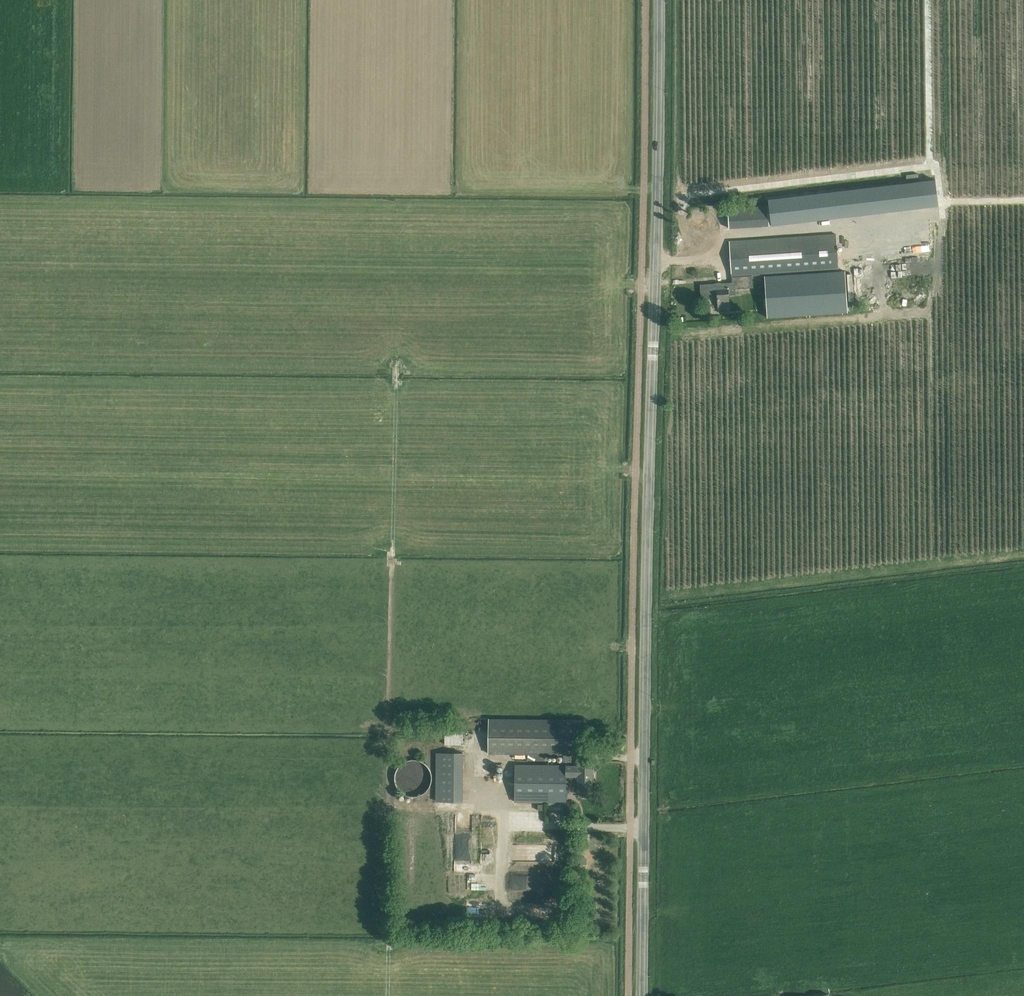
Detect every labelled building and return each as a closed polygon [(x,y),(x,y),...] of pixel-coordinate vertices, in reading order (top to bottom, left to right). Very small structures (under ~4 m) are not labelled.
[(935,179),(768,199),(771,225),(938,205),(935,179)] [(730,241),(732,276),(751,275),(839,269),(836,235),(730,241)] [(764,278),(767,319),(773,319),(848,314),(848,312),(846,273),(845,273),(765,278),(764,278)] [(732,276),(732,285),(704,286),(705,301),(703,301),(703,312),(721,311),(720,296),(739,295),(738,285),(752,284),(751,275),(732,276)] [(515,801),(556,802),(566,802),(566,779),(578,779),(578,790),(581,790),(590,790),(592,790),(592,778),(594,777),(594,773),(592,772),(593,762),(582,762),(582,754),(585,754),(585,720),(489,719),(488,752),(565,754),(565,765),(515,765),(515,801)] [(460,753),(440,753),(439,801),(460,802),(460,753)] [(432,780),(432,776),(431,774),(430,772),(428,769),(425,766),(423,765),(420,764),(417,764),(413,764),(410,765),(407,766),(404,769),(402,772),(401,774),(400,777),(400,780),(400,783),(401,785),(402,788),(404,791),(407,793),(409,795),(412,795),(415,796),(419,796),(422,795),(425,793),(428,791),(430,788),(431,785),(432,783),(432,780)]
